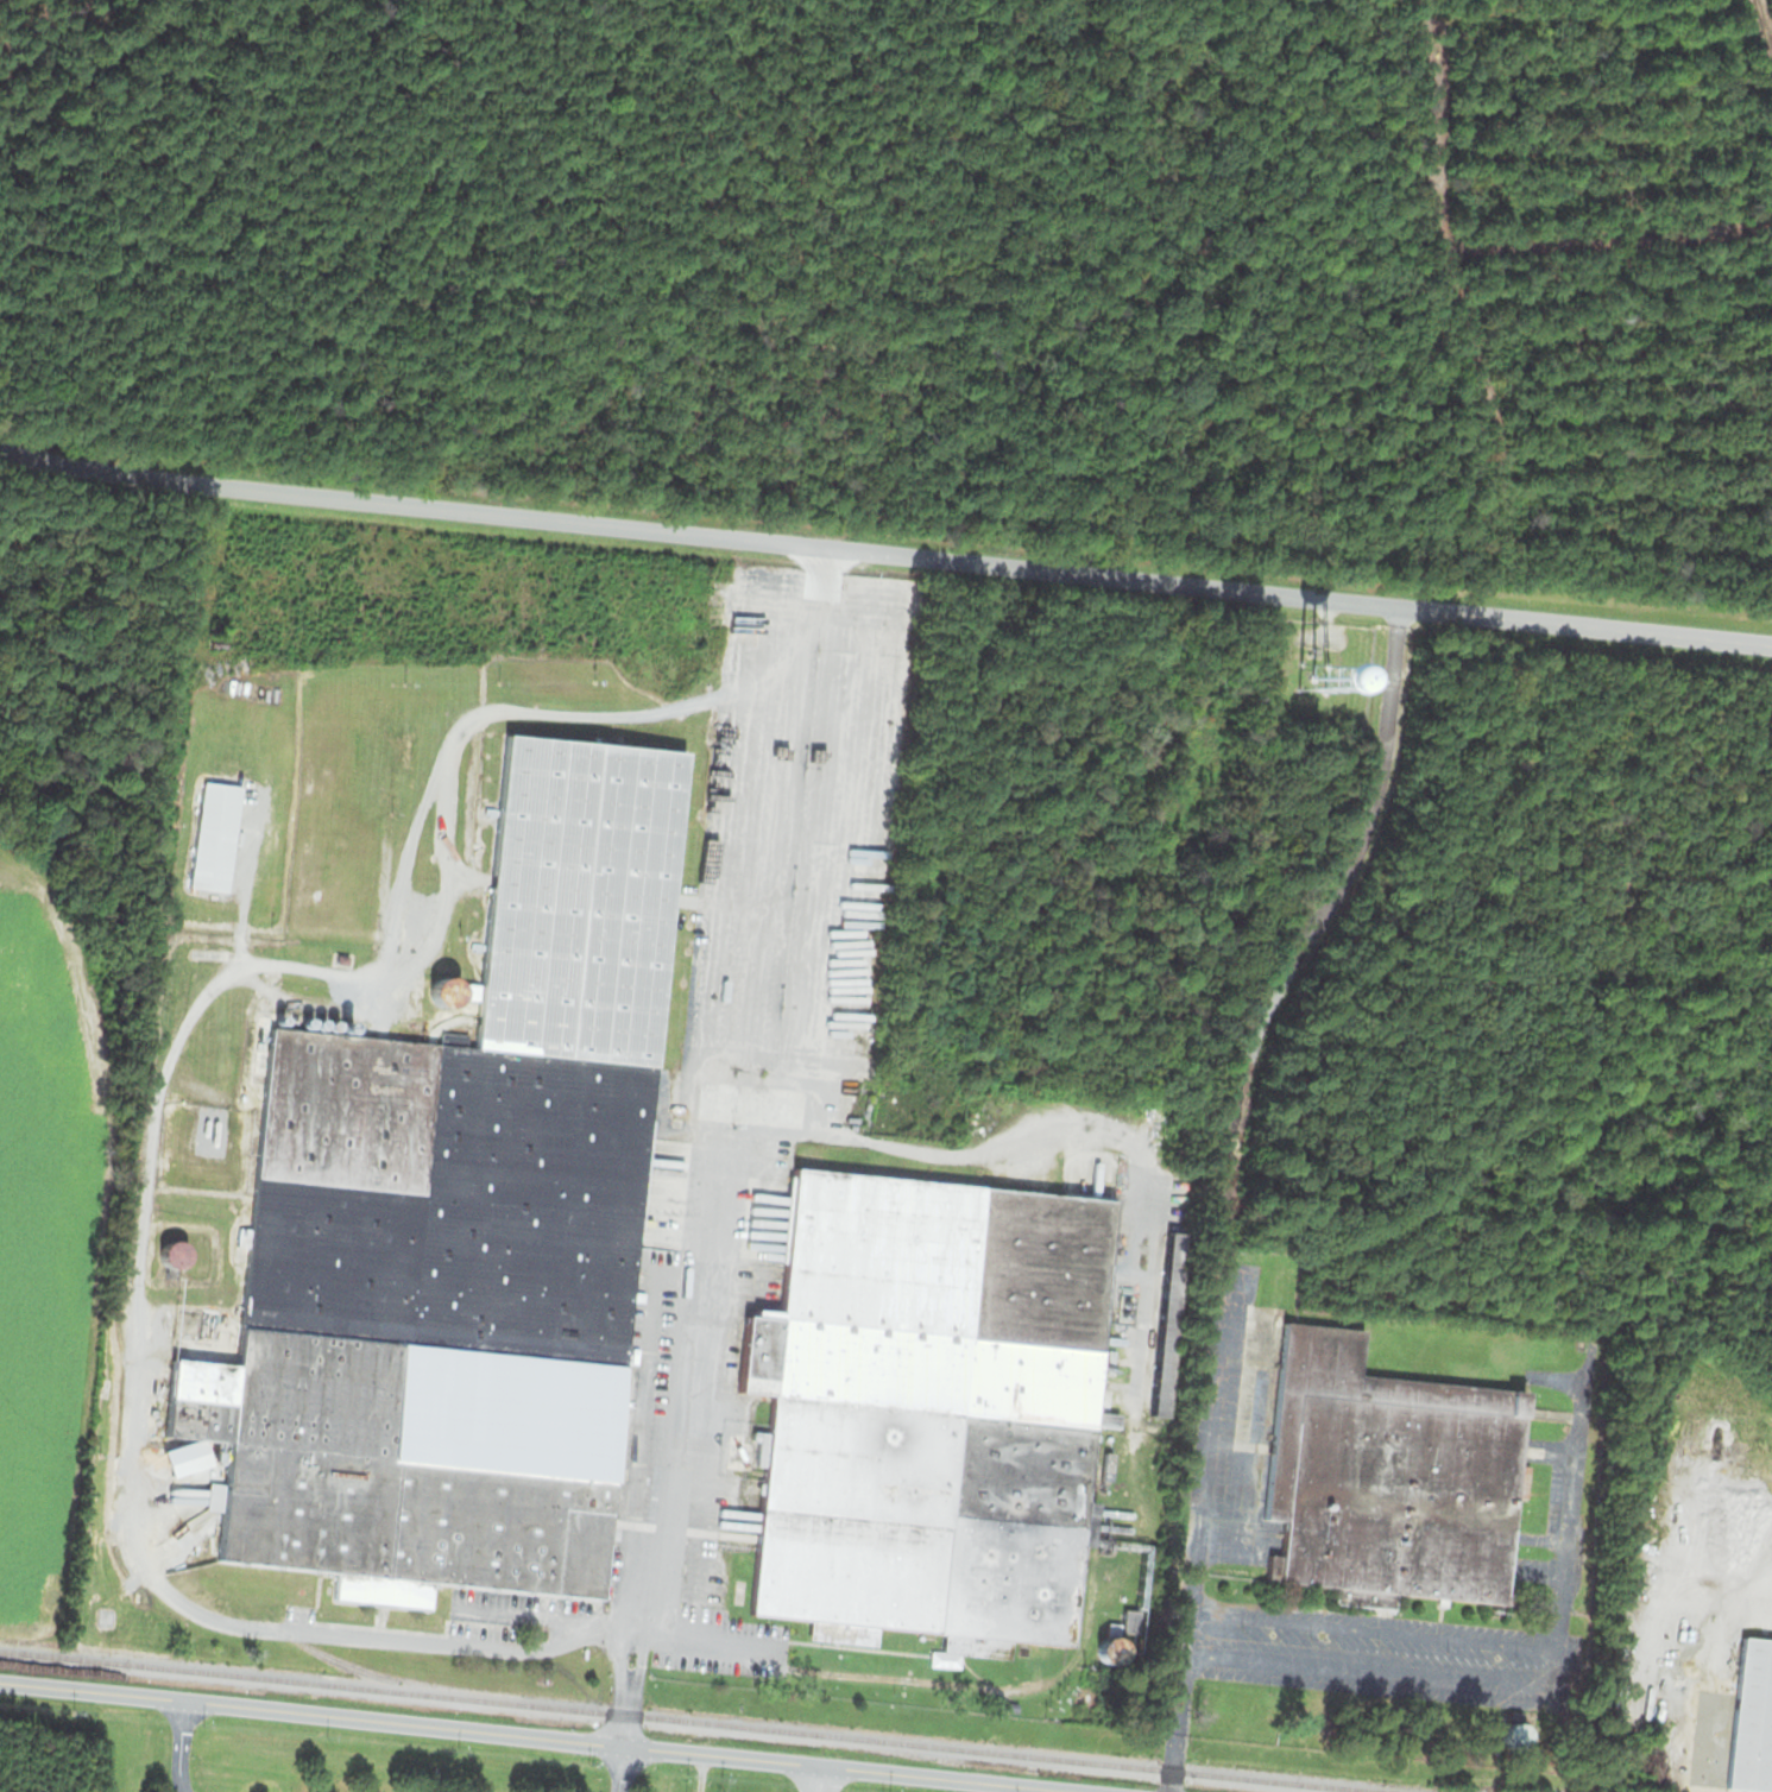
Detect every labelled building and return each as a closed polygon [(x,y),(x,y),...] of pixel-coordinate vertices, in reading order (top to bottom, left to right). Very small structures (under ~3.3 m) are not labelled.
[(479,1052),(510,732),(688,750),(656,1069),(479,1052)] [(190,890),(203,784),(240,788),(227,895),(190,890)] [(1108,1197),(786,1168),(772,1317),(737,1314),(730,1391),(763,1394),(743,1615),(805,1620),(803,1640),(871,1646),(873,1627),(939,1633),(937,1652),(1004,1658),(1006,1641),(1064,1647),(1073,1542),(1084,1543),(1088,1503),(1081,1502),(1108,1197)] [(1500,1604),(1517,1389),(1352,1376),(1356,1329),(1275,1322),(1259,1519),(1277,1520),(1272,1582),(1331,1587),(1329,1604),(1388,1609),(1389,1594),(1500,1604)] [(1768,1791),(1770,1774),(1771,1774),(1771,1639),(1736,1636),(1722,1788),(1768,1791)]
